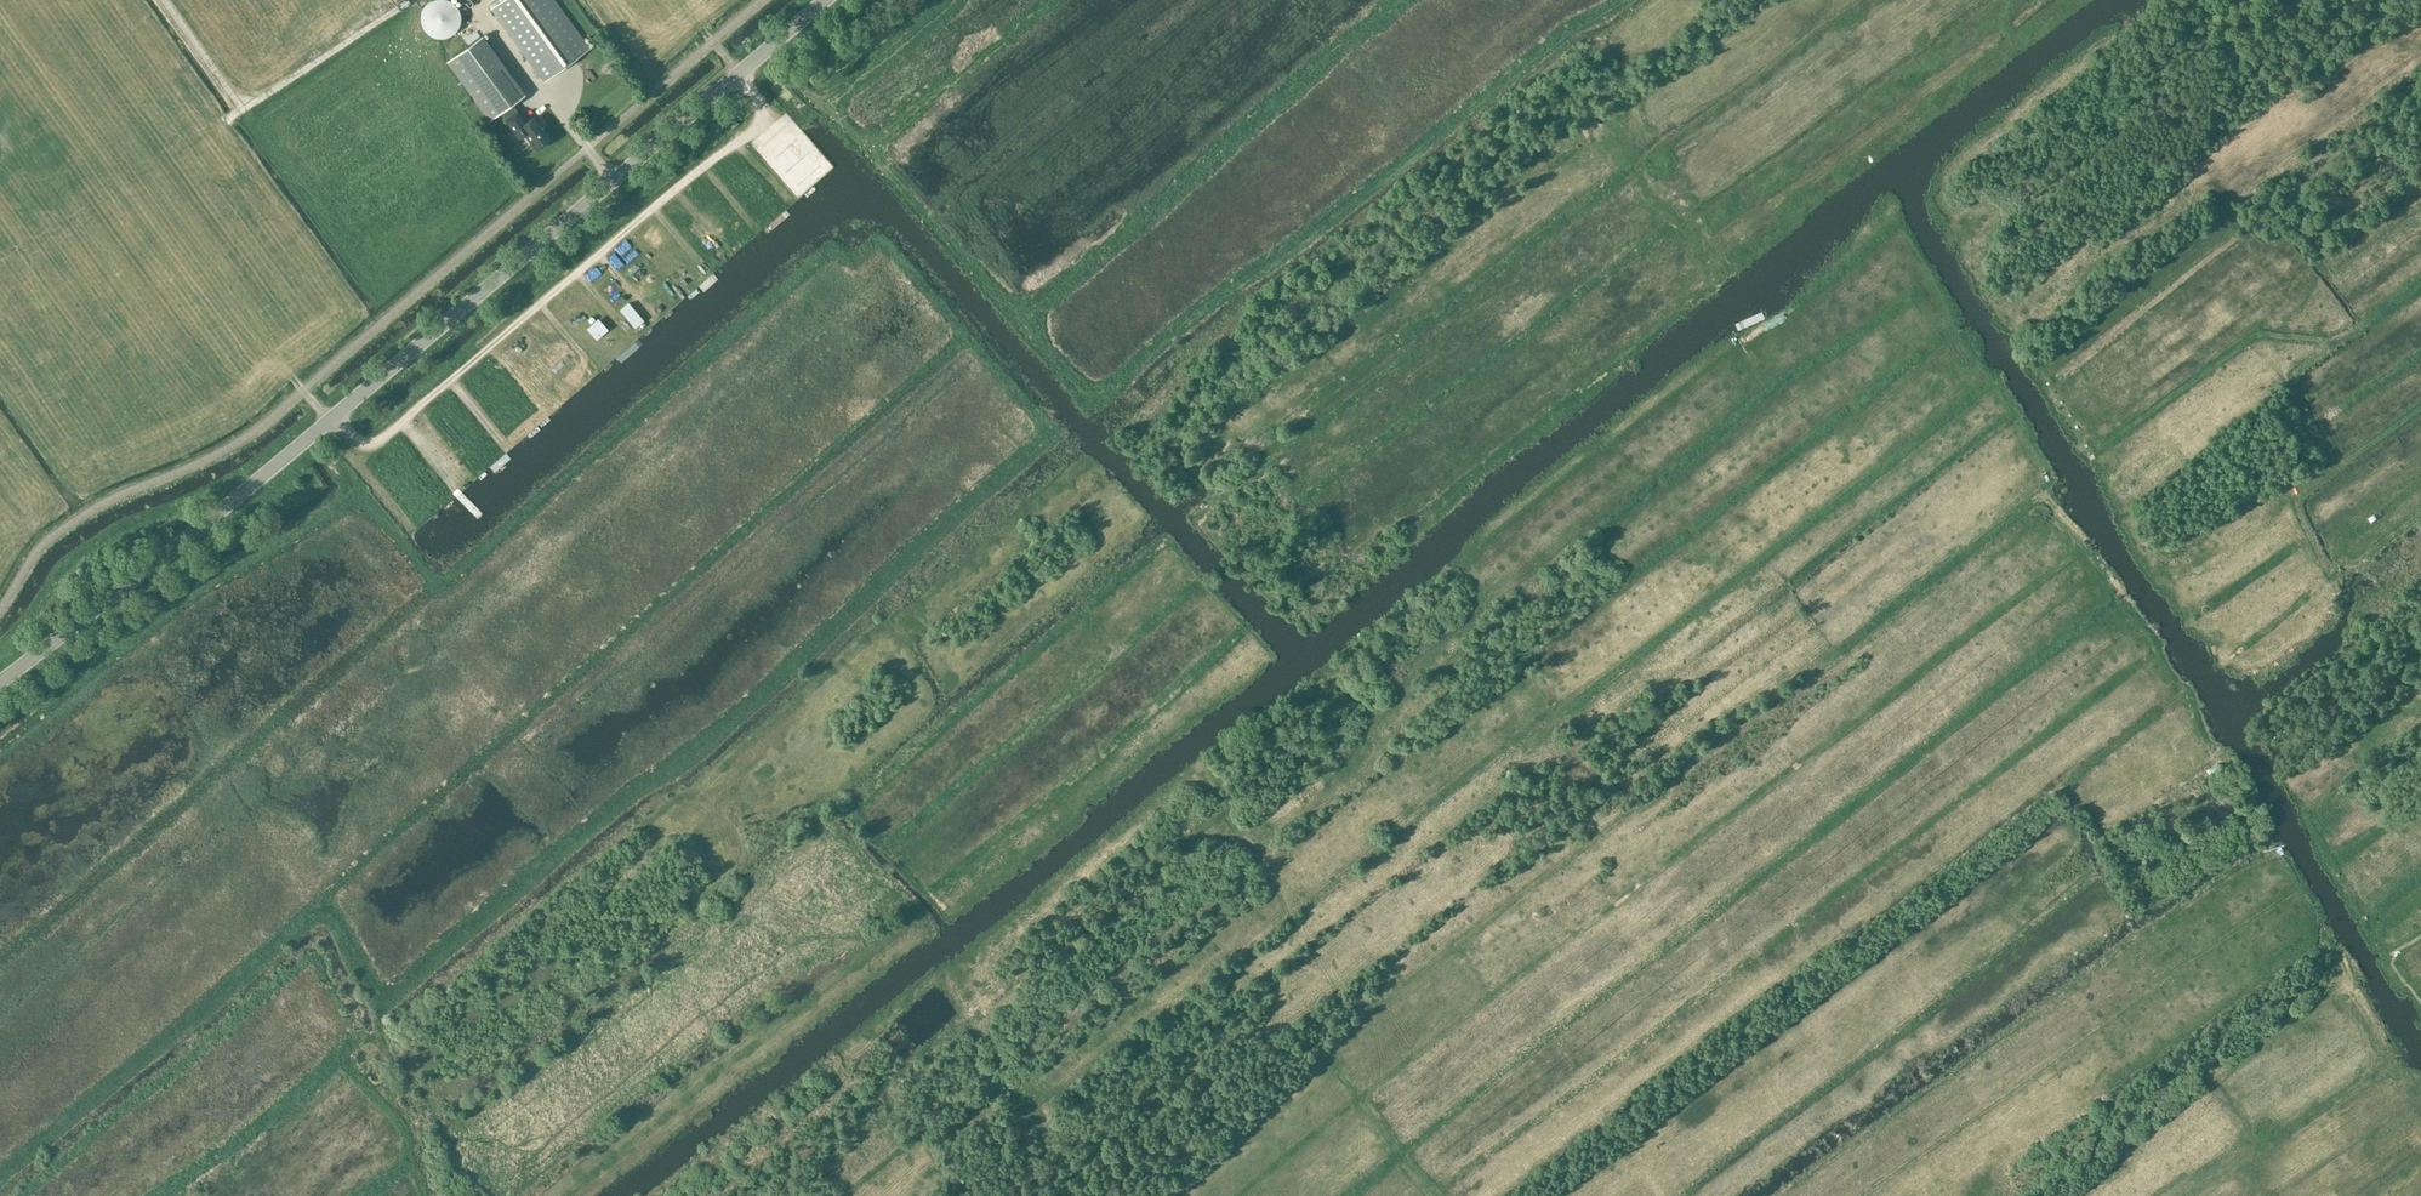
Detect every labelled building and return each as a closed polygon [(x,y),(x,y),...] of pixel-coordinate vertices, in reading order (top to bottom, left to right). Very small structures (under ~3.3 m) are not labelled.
[(460,15),(460,13),(459,11),(458,10),(458,8),(457,7),(456,5),(455,4),(453,3),(452,2),(450,1),(449,0),(448,0),(433,0),(432,0),(431,1),(429,2),(428,3),(427,4),(425,6),(424,7),(423,8),(423,10),(422,12),(422,13),(421,15),(421,17),(421,18),(421,20),(421,22),(422,23),(422,25),(423,27),(424,28),(424,30),(426,31),(427,32),(428,33),(429,34),(431,35),(432,36),(434,37),(436,37),(437,38),(439,38),(441,38),(442,38),(444,38),(446,37),(447,37),(449,36),(451,35),(452,34),(453,33),(455,32),(456,31),(457,29),(458,28),(459,26),(459,25),(460,23),(460,22),(460,20),(460,18),(460,16),(460,15)] [(491,9),(544,81),(587,49),(551,0),(504,0),(491,9)] [(490,120),(525,94),(482,35),(447,61),(490,120)] [(551,138),(535,116),(526,122),(517,110),(504,119),(518,138),(524,134),(535,150),(551,138)] [(415,522),(437,509),(432,502),(411,515),(415,522)] [(2370,524),(2377,519),(2373,513),(2366,517),(2370,524)] [(797,1086),(802,1094),(811,1089),(805,1080),(797,1086)]
